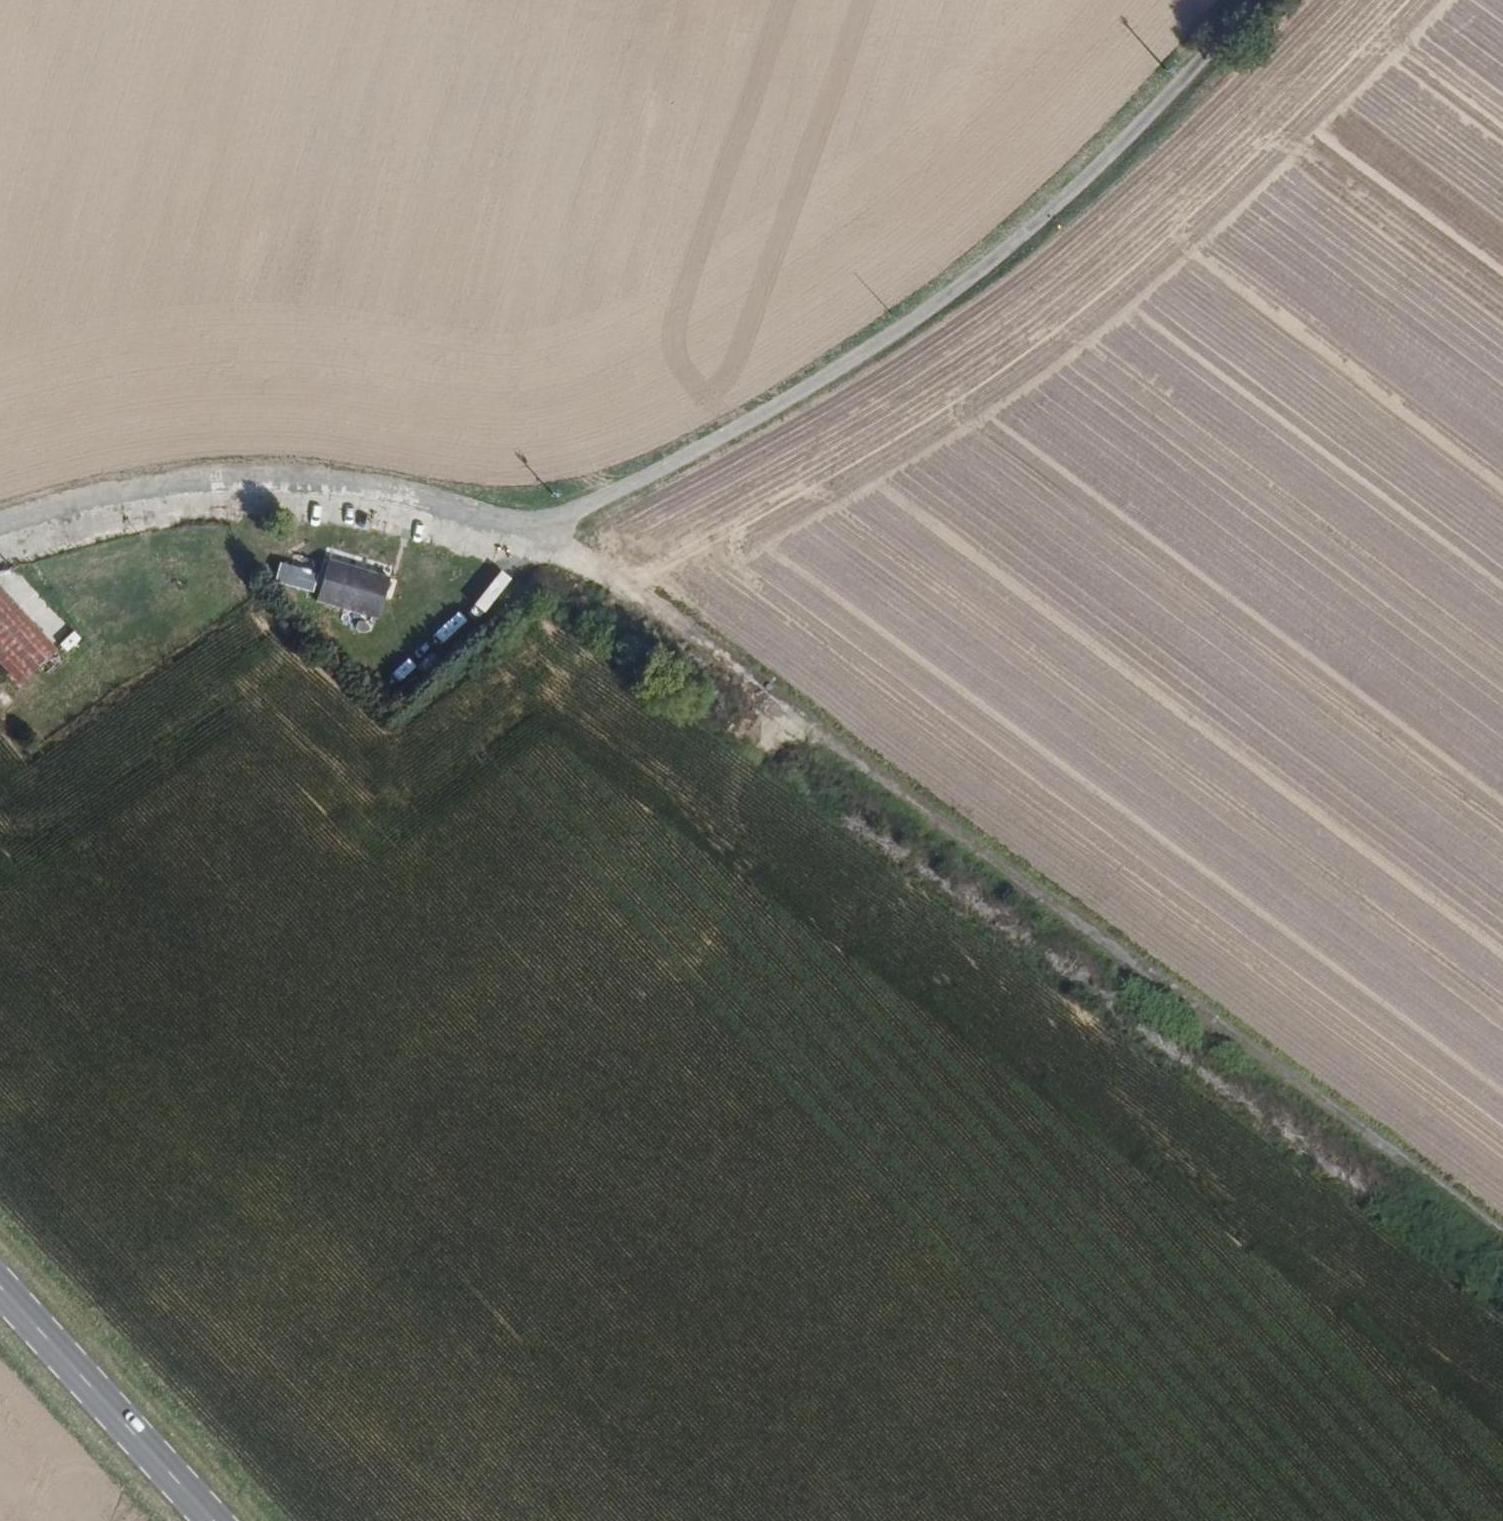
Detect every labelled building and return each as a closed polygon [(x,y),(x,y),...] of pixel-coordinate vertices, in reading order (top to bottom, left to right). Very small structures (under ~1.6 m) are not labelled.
[(378,618),(390,575),(327,557),(314,599),(378,618)] [(43,632),(0,587),(0,660),(22,685),(59,650),(43,632)]
